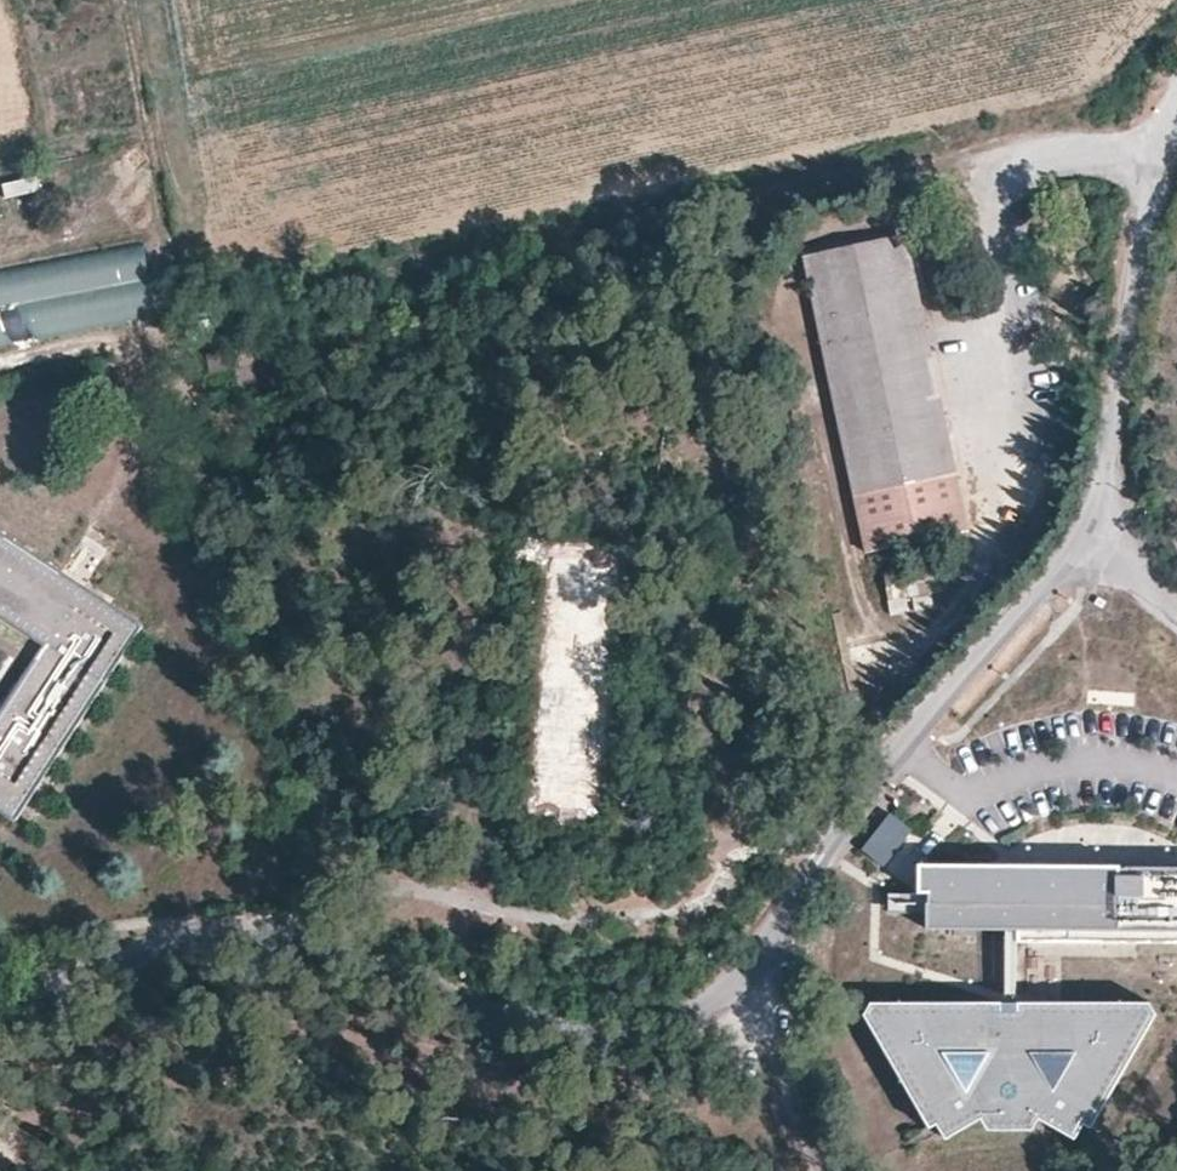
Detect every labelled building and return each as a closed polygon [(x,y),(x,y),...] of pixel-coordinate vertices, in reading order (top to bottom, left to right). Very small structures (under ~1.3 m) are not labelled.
[(914,295),(900,238),(883,243),(896,299),(914,295)] [(883,243),(823,258),(835,314),(816,319),(870,559),(968,538),(914,295),(896,299),(883,243)] [(0,271),(0,346),(155,316),(141,244),(0,271)] [(835,314),(823,258),(803,263),(816,319),(835,314)] [(20,822),(144,625),(0,534),(0,614),(50,646),(0,721),(0,809),(20,822)] [(883,575),(892,617),(928,609),(919,568),(883,575)] [(890,812),(862,850),(884,866),(912,829),(890,812)] [(927,870),(927,896),(927,901),(927,914),(927,931),(934,931),(1011,931),(1019,931),(1019,942),(1176,941),(1176,869),(1012,870),(927,870)] [(927,896),(888,896),(889,914),(927,914),(927,901),(927,896)] [(941,1131),(946,1139),(949,1137),(982,1118),(989,1130),(1033,1129),(1039,1118),(1075,1139),(1085,1124),(1091,1127),(1157,1014),(1150,1002),(1023,1002),(1023,1010),(1013,1009),(1003,1009),(1003,1002),(905,1002),(871,1002),(864,1014),(930,1127),(937,1124),(941,1131)]
